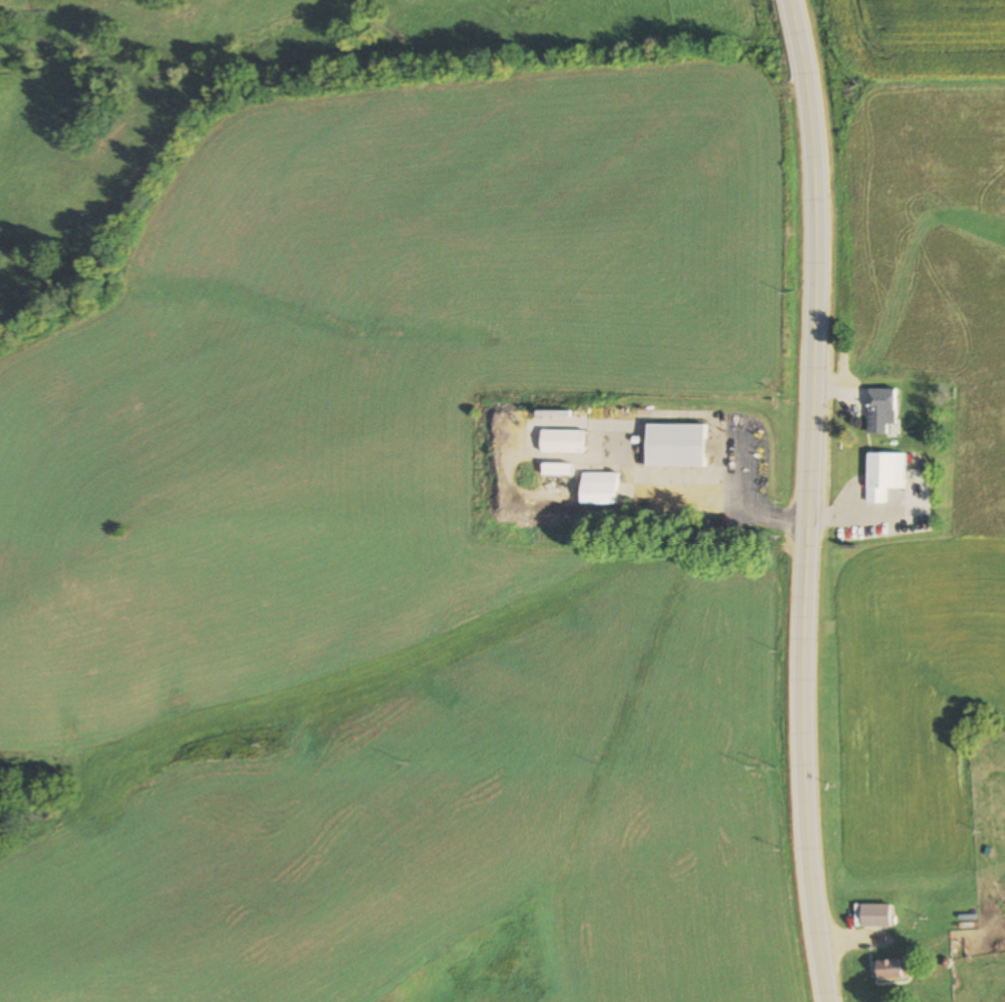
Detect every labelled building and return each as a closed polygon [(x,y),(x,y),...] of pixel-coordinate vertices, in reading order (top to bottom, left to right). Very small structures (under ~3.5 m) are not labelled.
[(866,433),(886,433),(886,424),(894,424),(894,388),(866,388),(866,433)] [(704,467),(704,423),(647,423),(647,467),(704,467)] [(543,454),(587,454),(587,430),(543,430),(543,454)] [(866,503),(885,503),(885,489),(904,489),(905,453),(867,453),(866,503)] [(889,904),(860,904),(860,928),(889,928),(889,904)] [(907,960),(876,960),(876,979),(907,979),(907,960)]
